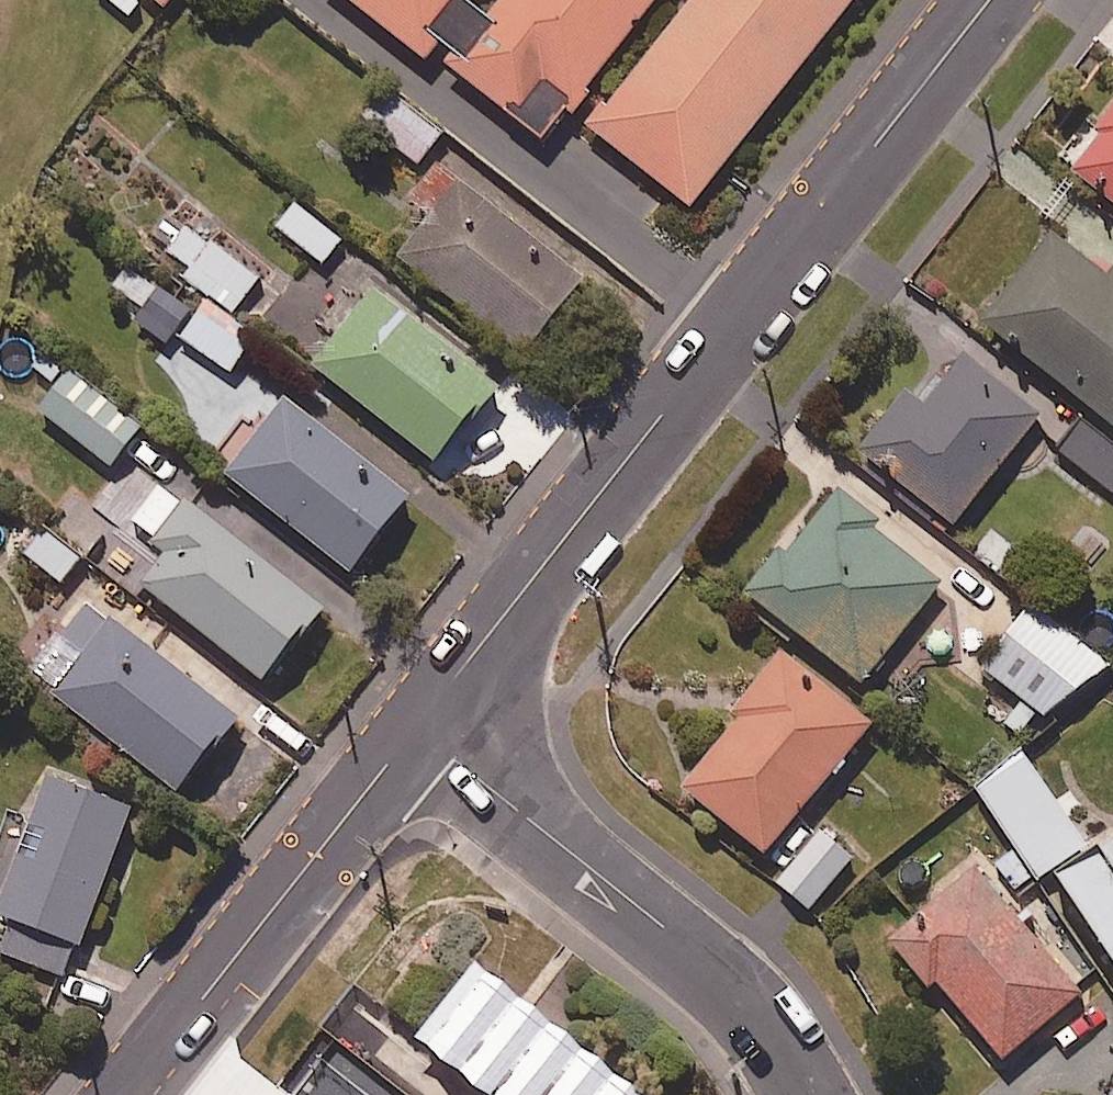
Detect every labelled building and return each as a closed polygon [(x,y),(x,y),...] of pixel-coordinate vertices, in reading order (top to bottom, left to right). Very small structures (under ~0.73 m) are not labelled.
[(166,9),(173,0),(154,0),(166,9)] [(530,146),(557,110),(694,222),(878,0),(347,0),(530,146)] [(388,87),(361,124),(425,171),(452,134),(388,87)] [(1066,169),(1112,206),(1112,108),(1066,169)] [(589,279),(465,183),(406,258),(530,354),(589,279)] [(344,241),(298,205),(280,228),(326,264),(344,241)] [(261,278),(174,215),(148,251),(235,314),(261,278)] [(1059,233),(991,321),(1112,415),(1112,275),(1059,233)] [(499,389),(379,290),(319,364),(439,463),(499,389)] [(256,340),(208,304),(183,338),(231,373),(256,340)] [(1045,416),(960,349),(919,400),(909,392),(863,451),(958,526),(1045,416)] [(145,426),(71,371),(42,409),(116,465),(145,426)] [(415,497),(291,398),(231,473),(355,573),(415,497)] [(1089,423),(1063,455),(1112,495),(1112,443),(1089,423)] [(325,609),(170,483),(111,555),(266,682),(325,609)] [(948,583),(841,495),(759,595),(867,683),(948,583)] [(84,557),(47,528),(27,554),(64,583),(84,557)] [(240,720),(96,604),(68,638),(88,654),(57,693),(181,793),(240,720)] [(1105,661),(1038,604),(986,666),(1053,722),(1105,661)] [(875,727),(786,654),(740,709),(748,716),(688,789),(769,856),(875,727)] [(1092,845),(1029,758),(983,791),(1046,878),(1092,845)] [(52,772),(34,816),(15,809),(0,847),(0,917),(13,922),(0,955),(71,982),(139,805),(52,772)] [(856,859),(824,832),(780,884),(812,911),(856,859)] [(1110,851),(1068,882),(1112,945),(1112,855),(1110,851)] [(1087,992),(979,869),(895,942),(939,993),(946,987),(1009,1060),(1087,992)] [(467,946),(406,1023),(496,1094),(654,1094),(467,946)]
